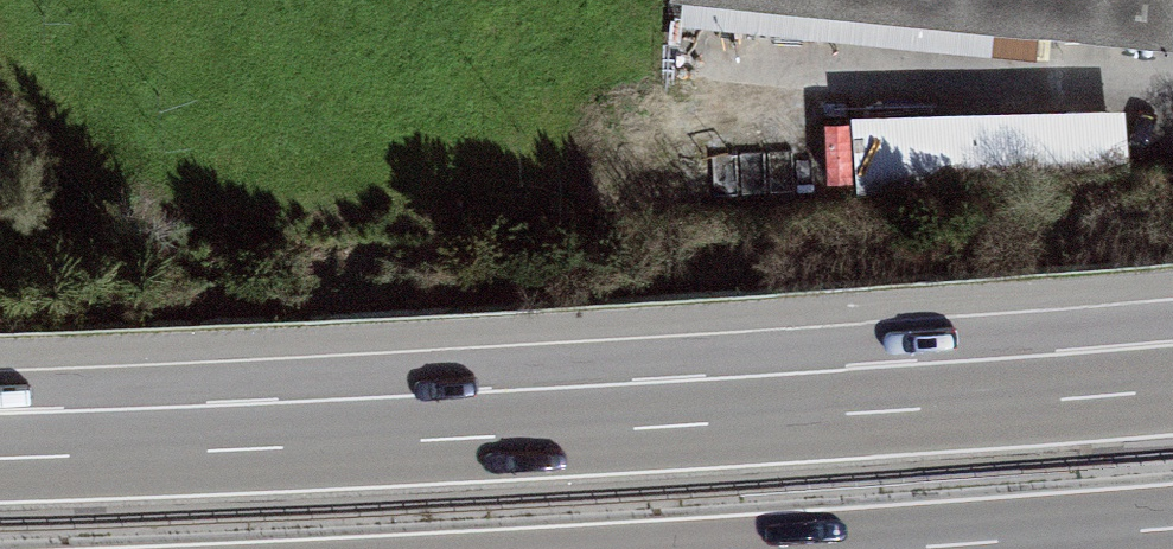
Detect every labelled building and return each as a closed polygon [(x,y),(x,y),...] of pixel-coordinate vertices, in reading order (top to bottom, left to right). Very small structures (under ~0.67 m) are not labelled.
[(1169,38),(1172,0),(768,0),(1169,38)] [(856,106),(859,176),(1130,164),(1127,95),(856,106)]
